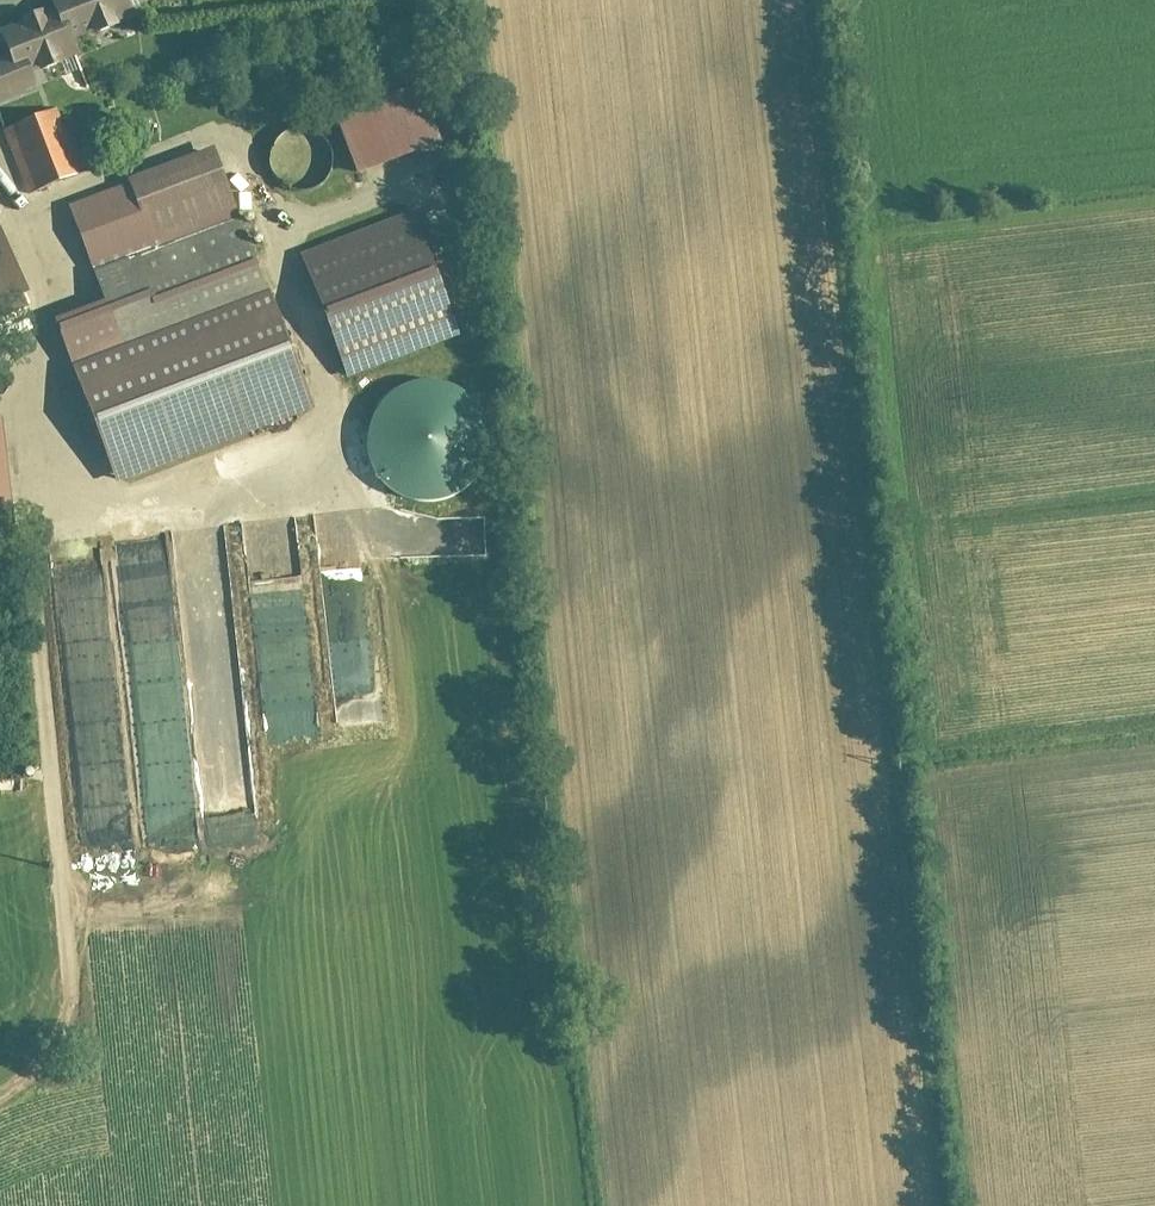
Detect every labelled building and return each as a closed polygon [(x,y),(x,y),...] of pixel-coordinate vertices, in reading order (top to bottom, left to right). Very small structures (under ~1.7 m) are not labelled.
[(0,64),(0,110),(37,96),(31,80),(79,62),(73,46),(133,23),(127,9),(150,0),(50,0),(44,2),(49,16),(0,34),(0,46),(6,62),(0,64)] [(62,83),(78,131),(121,117),(105,68),(62,83)] [(334,122),(359,180),(442,145),(418,87),(334,122)] [(54,116),(2,137),(29,204),(80,184),(54,116)] [(255,157),(260,182),(272,196),(296,204),(314,201),(330,188),(338,174),(338,154),(330,136),(308,122),(291,121),(265,135),(255,157)] [(133,383),(278,330),(213,156),(95,200),(120,266),(93,276),(133,383)] [(303,262),(349,382),(458,340),(412,220),(303,262)] [(32,336),(12,274),(0,278),(0,346),(32,336)]
